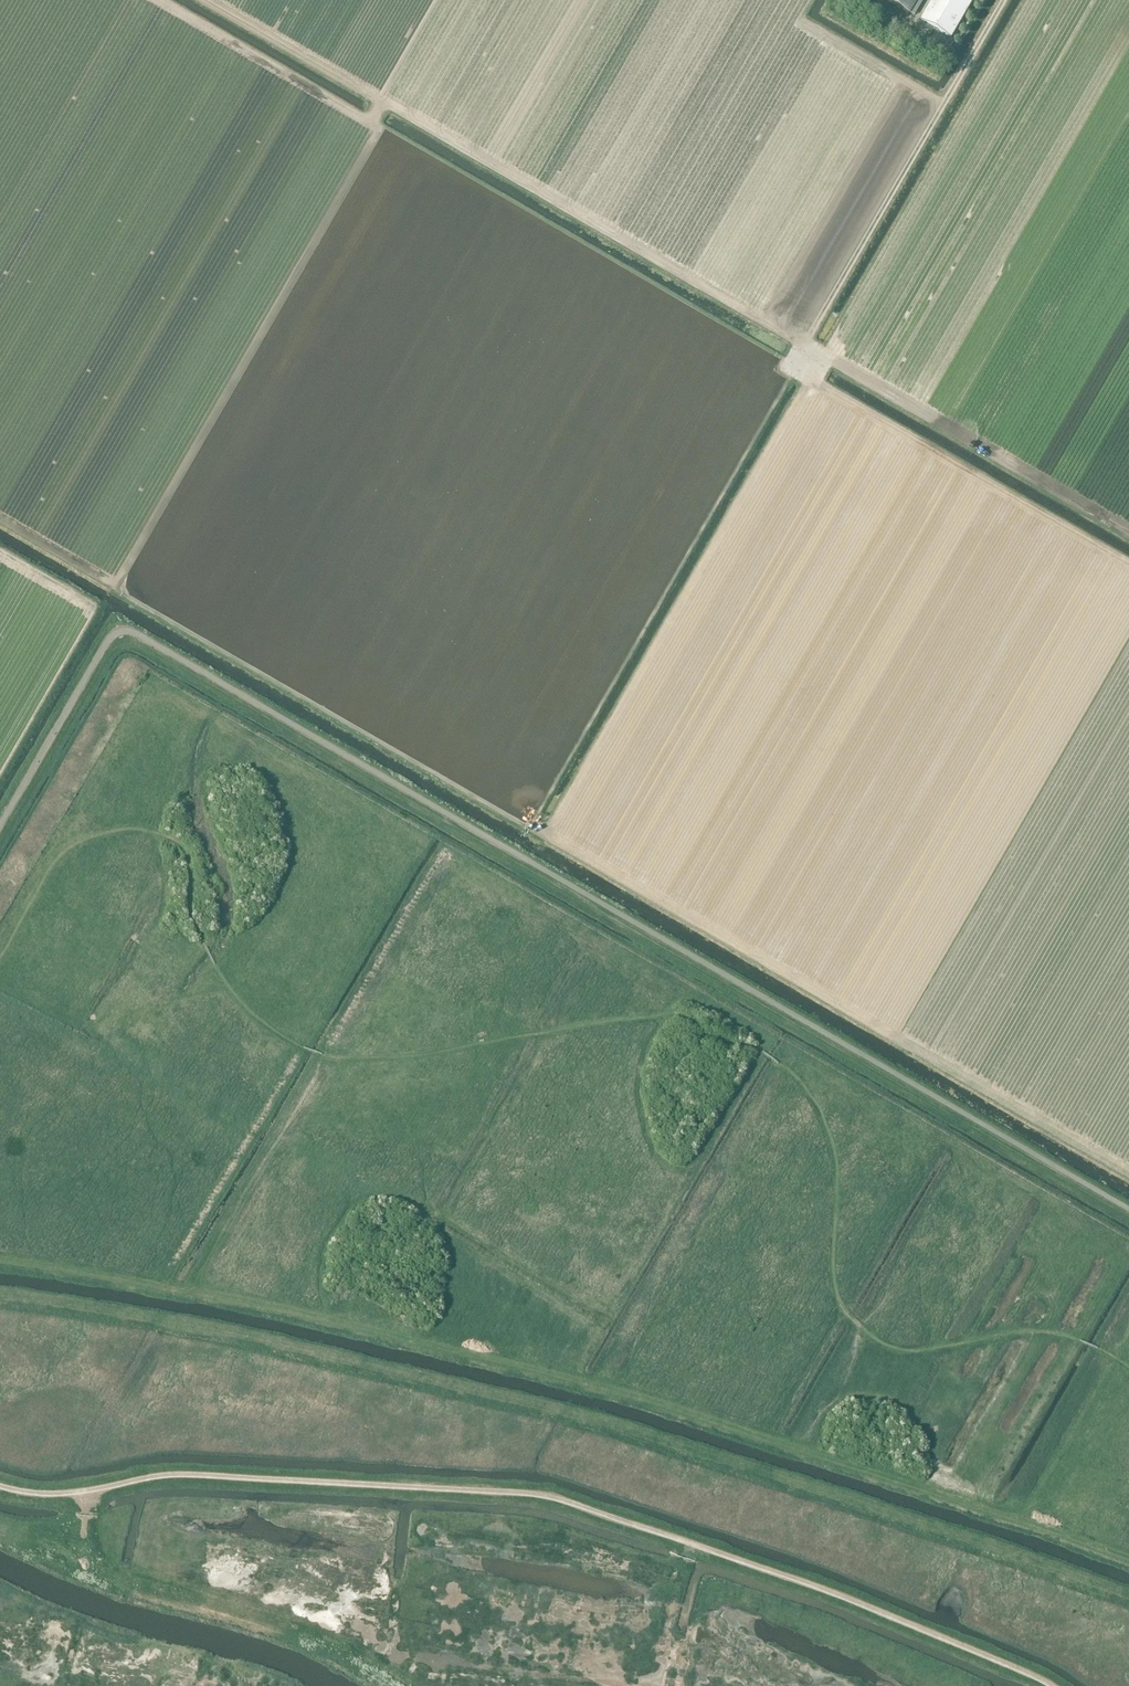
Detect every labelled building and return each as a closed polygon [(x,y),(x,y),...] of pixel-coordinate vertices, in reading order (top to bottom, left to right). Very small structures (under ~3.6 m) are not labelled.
[(899,8),(910,14),(917,0),(885,0),(899,8)] [(974,0),(932,0),(920,21),(951,39),(974,0)]
